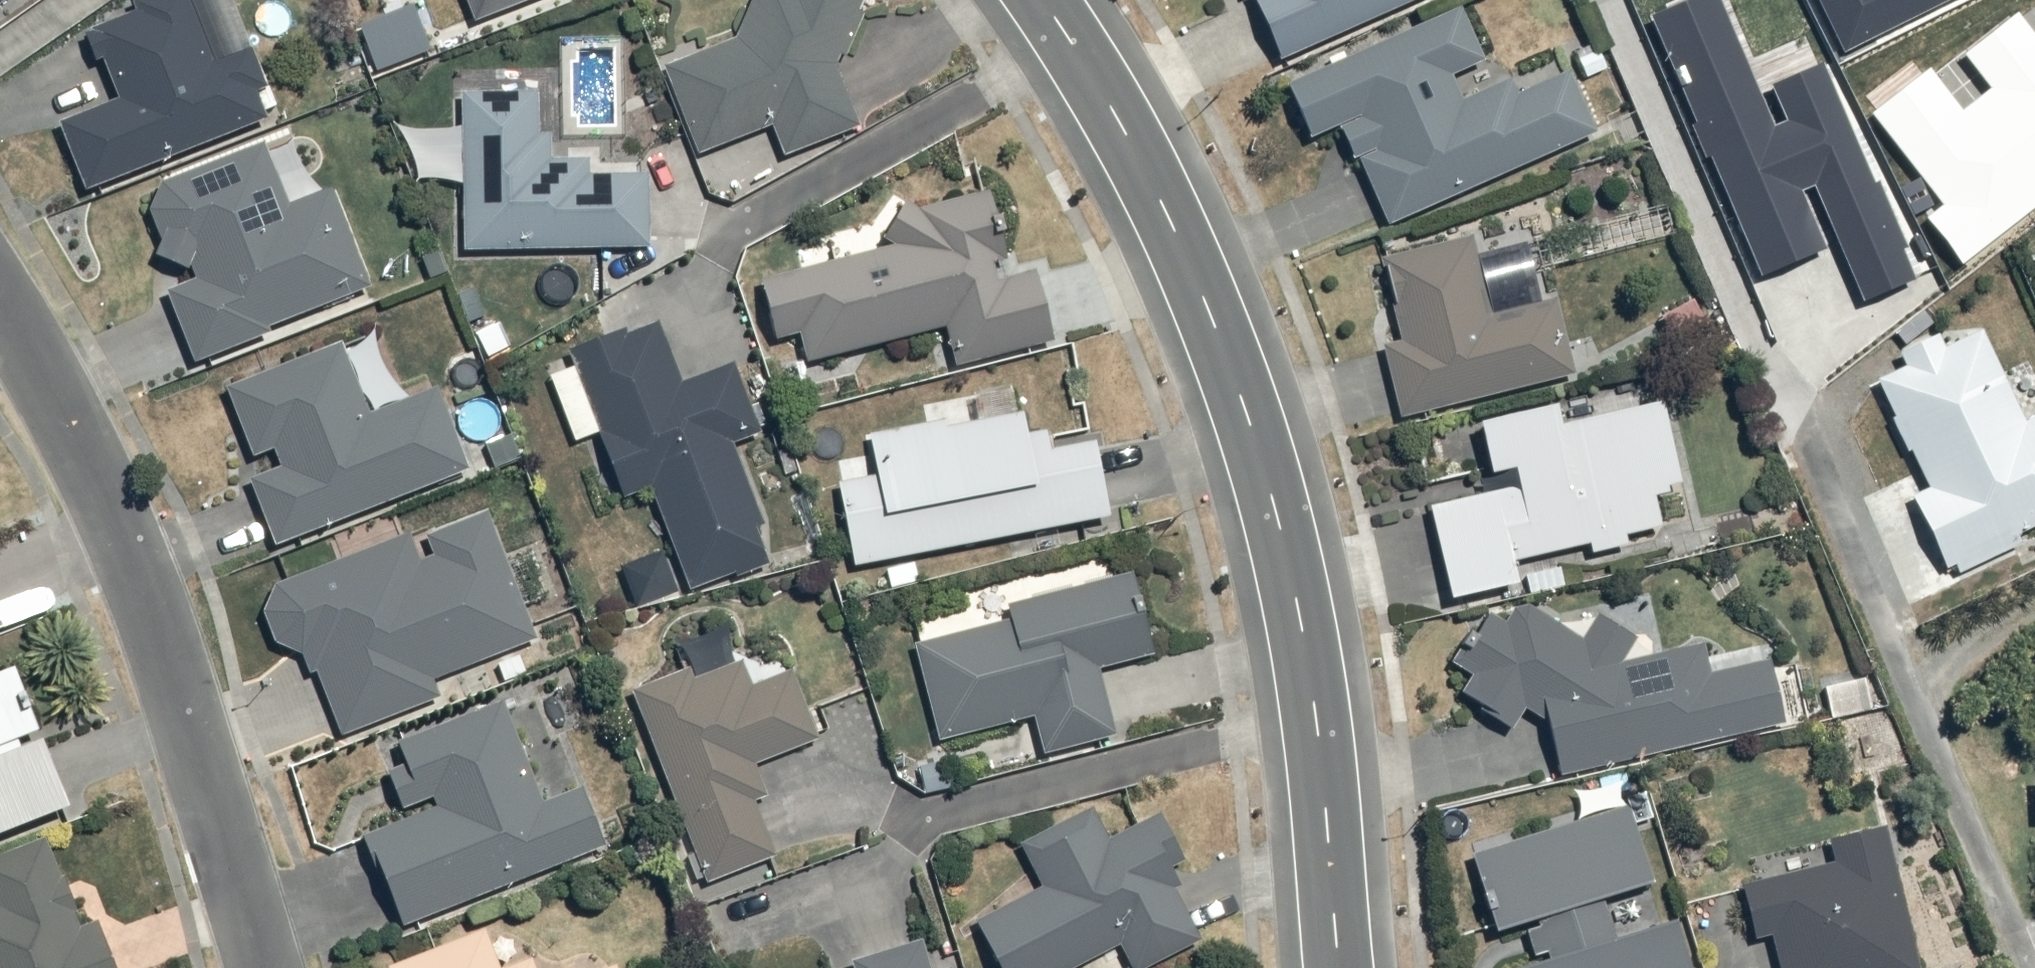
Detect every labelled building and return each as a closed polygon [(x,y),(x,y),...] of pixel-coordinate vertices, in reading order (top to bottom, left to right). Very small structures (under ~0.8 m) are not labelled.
[(145,10),(99,29),(100,34),(128,101),(67,126),(92,186),(274,111),(250,52),(262,46),(243,0),(141,0),(145,10)] [(365,24),(381,67),(439,45),(423,0),(417,0),(364,20),(365,24)] [(478,14),(513,0),(473,0),(478,14)] [(699,159),(781,129),(788,147),(862,120),(840,63),(866,0),(764,0),(746,42),(668,70),(699,159)] [(1287,62),(1415,0),(1257,0),(1287,62)] [(1650,12),(1759,276),(1830,247),(1806,189),(1818,184),(1866,299),(1916,278),(1826,63),(1775,84),(1790,118),(1774,125),(1723,0),(1680,0),(1650,12)] [(1844,60),(1961,0),(1813,0),(1844,60)] [(1574,69),(1564,73),(1555,55),(1504,79),(1493,54),(1471,5),(1297,84),(1321,136),(1348,124),(1393,223),(1601,129),(1574,69)] [(1871,114),(1939,201),(1921,215),(1960,265),(2034,207),(2034,38),(2019,17),(1968,56),(1993,88),(1965,110),(1931,67),(1871,114)] [(470,87),(472,250),(658,247),(657,172),(599,173),(599,155),(564,156),(563,140),(547,141),(546,85),(470,87)] [(176,284),(203,359),(381,289),(340,183),(312,194),(289,134),(154,187),(172,232),(164,254),(199,265),(202,274),(176,284)] [(899,197),(895,246),(876,244),(878,260),(771,276),(780,340),(805,337),(808,361),(953,323),(962,361),(1064,336),(1050,268),(1026,272),(994,245),(998,207),(899,197)] [(1556,305),(1541,232),(1400,258),(1415,346),(1396,349),(1406,409),(1586,379),(1573,303),(1556,305)] [(694,585),(692,578),(783,544),(740,430),(773,418),(752,362),(691,385),(666,320),(574,354),(630,505),(660,494),(680,546),(632,564),(646,602),(694,585)] [(1872,382),(1922,490),(1905,498),(1940,573),(1954,567),(1957,573),(2020,544),(2016,536),(2034,528),(2034,418),(2021,424),(1979,333),(1872,382)] [(482,468),(475,450),(506,438),(489,394),(458,406),(448,380),(377,407),(352,342),(238,386),(264,452),(284,444),(291,464),(259,476),(286,544),(482,468)] [(1574,415),(1569,391),(1489,409),(1502,471),(1485,475),(1488,485),(1436,496),(1458,597),(1528,582),(1531,594),(1576,584),(1569,554),(1582,551),(1586,570),(1669,552),(1671,559),(1722,548),(1714,512),(1704,514),(1677,394),(1662,397),(1656,372),(1614,381),(1619,405),(1574,415)] [(982,391),(985,413),(882,426),(885,449),(858,452),(845,454),(862,564),(1089,522),(1092,540),(1119,536),(1106,437),(1060,443),(1058,425),(1029,429),(1026,408),(1022,408),(1019,387),(982,391)] [(327,669),(349,729),(438,696),(430,676),(540,635),(494,511),(433,534),(439,550),(428,555),(418,530),(262,588),(288,657),(310,649),(318,672),(327,669)] [(913,607),(945,741),(1044,715),(1052,752),(1121,736),(1105,667),(1159,655),(1141,577),(1114,583),(1107,557),(913,607)] [(1608,614),(1589,644),(1516,609),(1469,688),(1521,722),(1529,714),(1556,709),(1568,772),(1755,734),(1753,723),(1790,716),(1778,659),(1712,672),(1706,640),(1619,658),(1636,632),(1608,614)] [(643,690),(712,874),(783,847),(762,792),(775,787),(762,753),(825,729),(802,667),(762,682),(750,649),(643,690)] [(3,838),(85,807),(29,660),(0,671),(0,831),(3,838)] [(1877,670),(1827,683),(1837,716),(1886,703),(1877,670)] [(382,832),(415,917),(615,843),(591,784),(583,787),(565,741),(535,752),(511,692),(406,734),(421,772),(399,780),(414,819),(382,832)] [(1685,918),(1666,923),(1654,882),(1664,879),(1638,793),(1473,843),(1501,937),(1530,928),(1539,958),(1507,967),(1700,967),(1685,918)] [(1120,829),(1113,815),(1035,855),(1052,888),(984,924),(1007,967),(1072,967),(1128,941),(1140,966),(1208,933),(1180,876),(1201,865),(1169,803),(1120,829)] [(1894,827),(1840,839),(1845,863),(1751,883),(1764,939),(1775,937),(1781,967),(1924,967),(1894,827)] [(106,915),(89,921),(67,862),(0,863),(0,967),(126,967),(106,915)] [(400,967),(629,967),(626,960),(609,965),(601,940),(553,955),(497,920),(397,960),(400,967)] [(957,963),(944,967),(935,938),(861,960),(863,967),(959,967),(957,963)]
